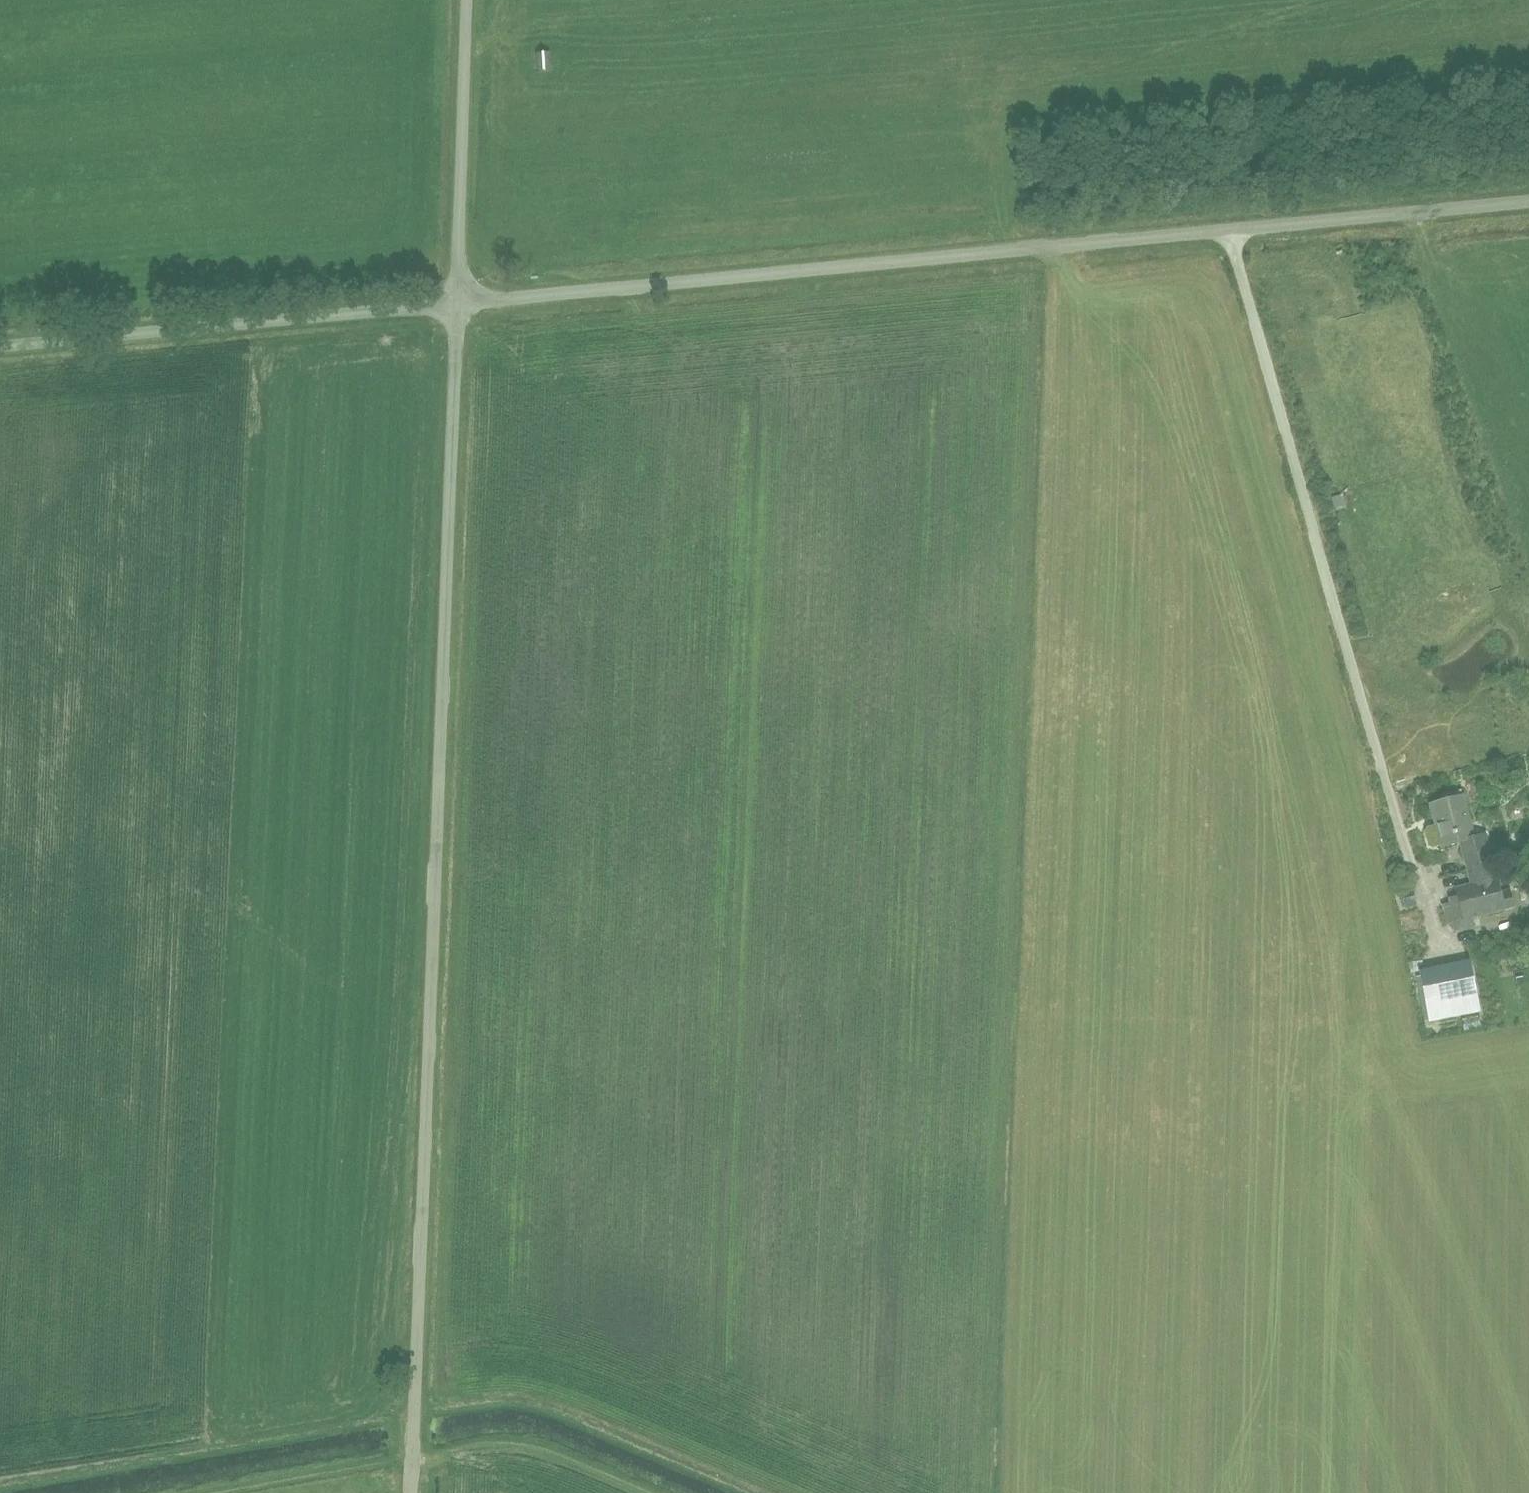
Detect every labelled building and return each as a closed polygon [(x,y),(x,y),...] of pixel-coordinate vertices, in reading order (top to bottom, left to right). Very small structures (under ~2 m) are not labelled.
[(550,52),(537,53),(538,73),(552,72),(550,52)] [(1468,869),(1492,863),(1484,834),(1473,837),(1462,796),(1430,804),(1436,825),(1427,827),(1424,831),(1428,845),(1432,848),(1441,845),(1441,847),(1460,842),(1468,869)] [(1492,863),(1468,869),(1472,884),(1456,888),(1464,919),(1504,909),(1496,878),(1492,863)] [(1478,1007),(1469,966),(1421,976),(1430,1017),(1478,1007)]
